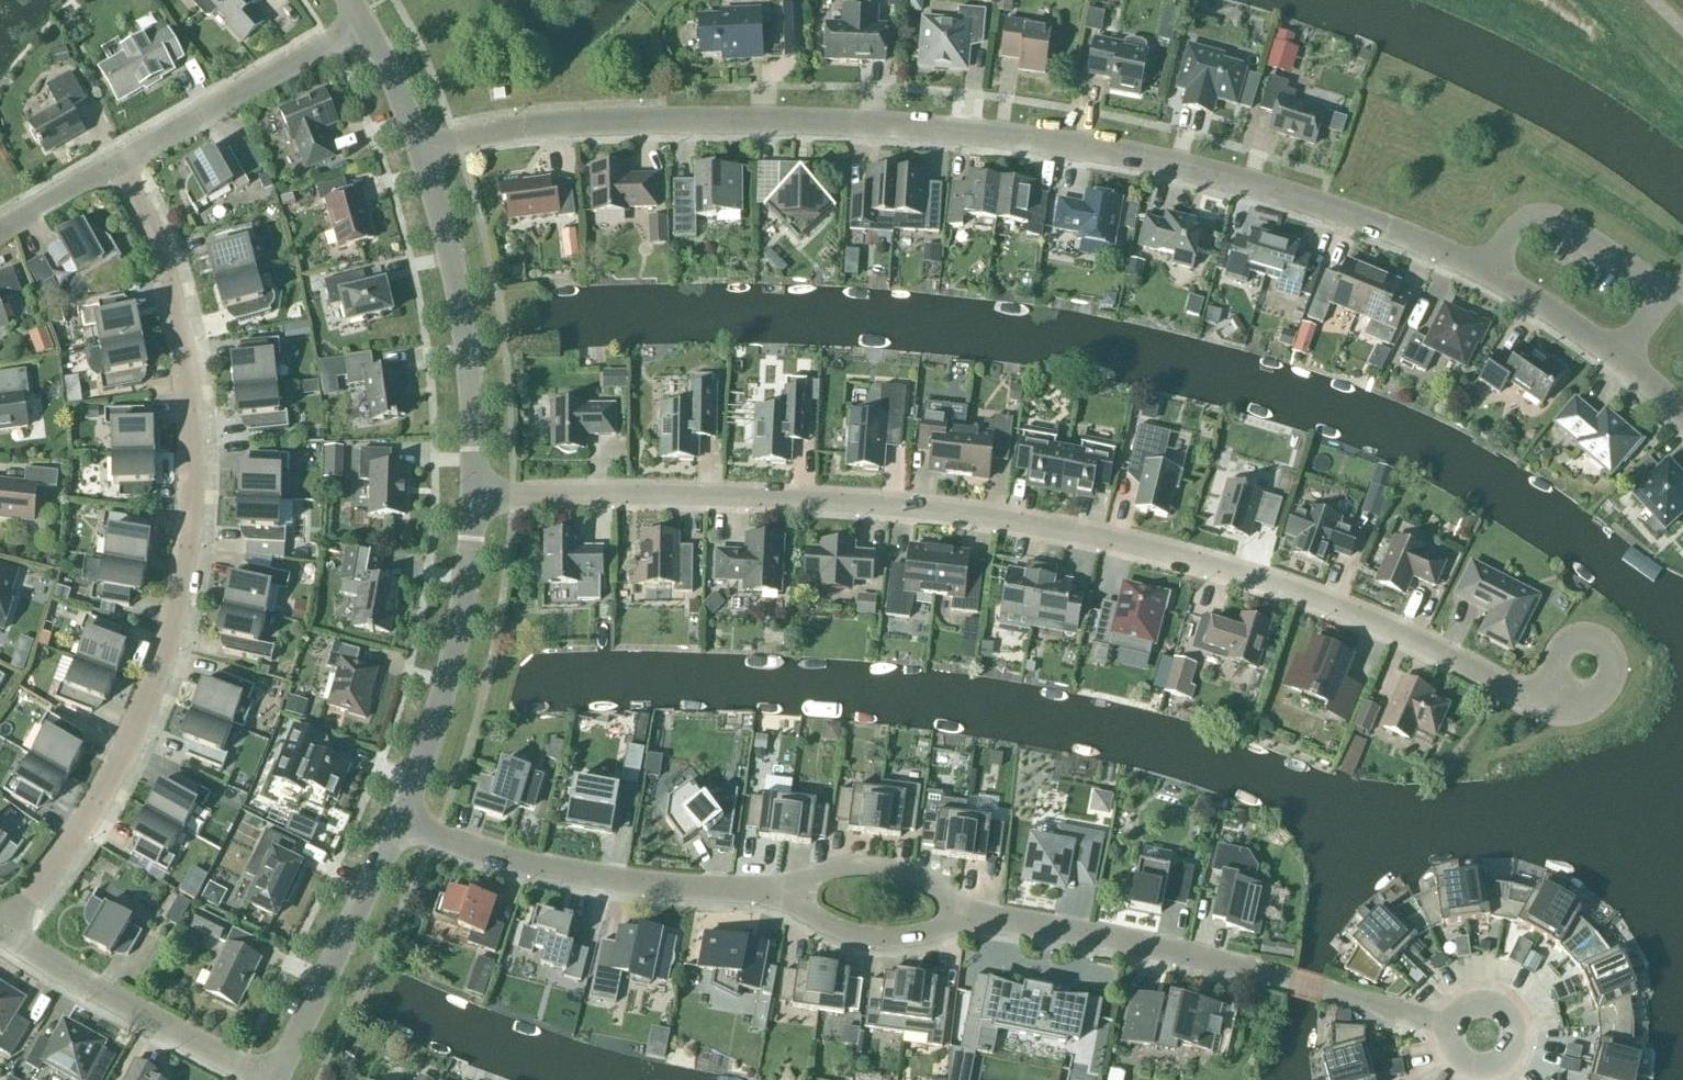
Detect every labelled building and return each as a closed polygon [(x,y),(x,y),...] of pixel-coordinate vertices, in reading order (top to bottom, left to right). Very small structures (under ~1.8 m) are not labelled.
[(251,8),(260,0),(195,0),(195,4),(206,16),(210,16),(218,9),(231,24),(228,26),(243,42),(264,22),(251,8)] [(924,0),(908,0),(907,12),(922,13),(924,0)] [(1013,0),(1011,0),(997,0),(996,12),(1011,15),(1013,0)] [(784,36),(803,35),(802,7),(783,7),(784,36)] [(877,26),(878,9),(844,8),(844,25),(827,25),(826,61),(885,62),(886,27),(877,26)] [(984,41),(987,11),(959,8),(958,24),(926,21),(922,58),(912,57),(912,59),(922,60),(922,65),(966,69),(968,40),(984,41)] [(762,57),(760,12),(723,13),(723,18),(700,19),(701,29),(697,33),(698,42),(701,45),(702,55),(724,54),(724,59),(762,57)] [(1045,75),(1052,28),(1007,22),(1001,58),(1020,61),(1019,71),(1045,75)] [(182,59),(166,31),(152,39),(154,42),(145,46),(143,41),(125,51),(128,56),(112,65),(110,64),(104,67),(102,74),(105,80),(108,80),(118,99),(145,84),(148,89),(158,83),(155,78),(171,70),(169,66),(182,59)] [(1139,96),(1141,86),(1145,83),(1147,75),(1144,71),(1148,54),(1122,49),(1122,45),(1096,40),(1088,75),(1113,80),(1111,91),(1139,96)] [(1290,76),(1299,50),(1275,42),(1266,68),(1290,76)] [(1236,106),(1247,69),(1223,62),(1224,56),(1189,46),(1177,89),(1187,92),(1183,107),(1212,115),(1217,100),(1236,106)] [(46,153),(84,132),(71,109),(86,100),(71,73),(47,87),(59,109),(30,125),(40,144),(39,145),(41,148),(42,147),(46,153)] [(1314,146),(1325,113),(1293,102),(1296,93),(1287,90),(1289,84),(1271,78),(1260,110),(1275,115),(1269,131),(1314,146)] [(334,158),(322,129),(338,123),(324,90),(310,96),(312,99),(281,112),(293,141),(296,140),(302,152),(300,152),(307,169),(334,158)] [(218,158),(213,150),(186,165),(187,166),(193,176),(189,179),(187,183),(186,188),(186,192),(187,197),(198,216),(199,216),(195,208),(233,187),(236,193),(250,185),(230,151),(218,158)] [(717,168),(717,165),(696,165),(696,182),(674,182),(674,238),(696,238),(696,217),(717,217),(717,214),(742,214),(742,185),(738,185),(738,169),(750,169),(750,168),(717,168)] [(836,208),(809,180),(809,166),(780,165),(779,193),(765,206),(766,207),(767,206),(800,240),(834,207),(835,209),(836,208)] [(628,180),(627,166),(592,167),(593,213),(628,212),(628,209),(657,208),(656,177),(638,177),(638,180),(628,180)] [(895,216),(898,171),(868,169),(866,199),(853,198),(851,224),(877,226),(878,215),(895,216)] [(898,171),(895,216),(911,217),(910,231),(939,233),(941,202),(926,201),(928,173),(898,171)] [(522,184),(521,176),(499,178),(503,204),(508,203),(510,220),(558,214),(558,218),(576,216),(571,181),(550,184),(550,179),(522,184)] [(996,220),(1001,182),(969,177),(967,188),(954,186),(949,225),(963,227),(964,216),(996,220)] [(349,194),(345,180),(317,188),(321,202),(327,201),(340,249),(374,239),(365,206),(367,206),(363,190),(349,194)] [(1001,182),(996,220),(1029,225),(1027,235),(1041,237),(1046,198),(1033,196),(1034,186),(1001,182)] [(1114,247),(1122,200),(1086,194),(1084,208),(1077,207),(1077,204),(1060,201),(1055,229),(1079,234),(1078,241),(1114,247)] [(1194,231),(1197,222),(1167,215),(1165,224),(1147,219),(1140,247),(1175,256),(1173,265),(1193,270),(1197,253),(1206,255),(1211,235),(1194,231)] [(649,245),(669,244),(668,217),(648,218),(649,245)] [(90,234),(84,225),(85,224),(84,223),(57,238),(62,246),(49,253),(58,269),(71,262),(78,274),(116,253),(121,260),(122,260),(111,240),(108,237),(104,234),(99,233),(95,233),(90,234)] [(565,254),(580,253),(578,225),(563,226),(565,254)] [(216,282),(256,272),(249,243),(256,242),(252,227),(214,237),(218,251),(209,253),(216,282)] [(1265,277),(1277,239),(1254,232),(1251,244),(1237,239),(1234,249),(1223,245),(1216,270),(1227,273),(1226,278),(1247,284),(1250,273),(1265,277)] [(1277,239),(1265,277),(1281,282),(1277,293),(1298,299),(1300,294),(1310,297),(1321,267),(1309,263),(1310,261),(1296,257),(1299,246),(1277,239)] [(43,257),(27,265),(39,287),(55,278),(43,257)] [(1141,281),(1145,263),(1131,259),(1127,278),(1141,281)] [(1357,314),(1374,273),(1347,262),(1340,278),(1326,273),(1307,319),(1323,325),(1331,304),(1357,314)] [(23,295),(13,269),(0,274),(0,304),(23,295)] [(256,272),(216,282),(224,311),(233,309),(237,323),(263,315),(272,313),(271,308),(273,306),(275,302),(275,297),(273,292),(269,289),(266,288),(261,289),(256,272)] [(1374,273),(1357,314),(1371,320),(1365,337),(1390,347),(1405,311),(1391,305),(1400,284),(1374,273)] [(360,288),(356,274),(324,282),(331,307),(343,304),(348,323),(393,312),(386,282),(360,288)] [(102,347),(143,340),(137,311),(128,312),(125,298),(99,303),(101,317),(96,318),(102,347)] [(1470,320),(1445,307),(1428,341),(1414,334),(1400,361),(1425,374),(1436,352),(1465,366),(1477,341),(1480,343),(1489,326),(1472,317),(1470,320)] [(1219,326),(1223,311),(1208,308),(1204,323),(1219,326)] [(52,326),(65,324),(62,309),(49,312),(52,326)] [(293,338),(311,334),(309,320),(290,324),(293,338)] [(1310,341),(1315,327),(1303,322),(1298,337),(1310,341)] [(37,355),(54,349),(46,328),(29,334),(37,355)] [(143,340),(102,347),(85,350),(88,366),(89,368),(92,374),(96,377),(101,378),(103,392),(142,385),(139,371),(148,369),(143,340)] [(236,389),(277,386),(274,357),(281,356),(279,341),(241,345),(242,359),(233,360),(236,389)] [(1549,363),(1524,346),(1513,363),(1499,353),(1480,380),(1500,394),(1509,381),(1543,405),(1564,374),(1560,371),(1562,369),(1550,361),(1549,363)] [(374,372),(371,354),(345,357),(349,386),(367,384),(372,421),(393,418),(393,420),(398,419),(398,417),(405,416),(401,389),(403,388),(400,368),(374,372)] [(28,427),(24,396),(30,396),(26,370),(0,373),(0,431),(28,427)] [(603,390),(628,390),(628,371),(603,371),(603,390)] [(715,438),(716,377),(692,377),(691,407),(663,406),(662,425),(659,425),(659,439),(662,439),(661,458),(679,459),(679,462),(694,462),(694,459),(698,459),(698,438),(715,438)] [(301,395),(320,393),(319,380),(300,382),(301,395)] [(808,442),(812,382),(788,381),(786,410),(757,409),(756,428),(753,428),(753,442),(755,442),(754,461),(771,462),(771,465),(786,466),(786,463),(790,463),(791,441),(808,442)] [(277,386),(236,389),(239,419),(248,418),(250,433),(289,429),(287,413),(280,414),(277,386)] [(901,449),(906,388),(882,387),(880,416),(851,414),(850,433),(847,433),(846,447),(849,447),(847,467),(864,468),(864,471),(878,472),(879,469),(883,469),(885,447),(901,449)] [(1599,421),(1575,401),(1555,424),(1579,444),(1577,447),(1611,475),(1623,461),(1625,463),(1624,465),(1625,466),(1646,441),(1626,424),(1625,425),(1628,428),(1626,430),(1606,413),(1599,421)] [(587,406),(587,403),(552,403),(552,450),(558,450),(560,451),(562,453),(564,454),(566,454),(569,454),(571,454),(573,454),(575,453),(577,452),(578,452),(580,450),(587,450),(587,436),(616,436),(616,406),(587,406)] [(1154,412),(1143,409),(1141,418),(1152,420),(1154,412)] [(113,455),(155,454),(154,424),(145,425),(145,410),(106,411),(106,426),(113,426),(113,455)] [(959,477),(965,432),(946,430),(948,417),(924,414),(920,452),(933,454),(930,473),(959,477)] [(965,432),(959,477),(989,480),(991,461),(1008,463),(1013,420),(995,417),(995,423),(985,422),(984,435),(965,432)] [(1142,436),(1145,422),(1130,419),(1127,433),(1142,436)] [(1061,492),(1068,452),(1055,449),(1057,436),(1025,430),(1018,468),(1033,471),(1030,487),(1060,492),(1059,497),(1060,497),(1061,492)] [(1175,511),(1175,510),(1170,509),(1179,471),(1163,467),(1168,447),(1136,439),(1128,473),(1143,477),(1136,508),(1168,516),(1169,510),(1175,511)] [(324,473),(345,474),(346,441),(325,441),(324,473)] [(1061,492),(1091,498),(1096,471),(1111,474),(1116,447),(1083,441),(1081,454),(1068,452),(1061,492)] [(405,516),(407,467),(391,466),(392,451),(361,450),(360,481),(372,481),(371,515),(405,516)] [(155,454),(113,455),(114,485),(119,485),(119,499),(146,499),(146,484),(155,484),(155,454)] [(239,499),(281,501),(282,472),(289,472),(290,457),(251,455),(250,469),(241,469),(239,499)] [(1682,514),(1682,479),(1668,463),(1633,495),(1665,531),(1682,514)] [(59,472),(26,469),(24,484),(0,482),(0,518),(34,521),(37,486),(57,489),(59,472)] [(1274,530),(1283,500),(1262,494),(1262,493),(1229,483),(1215,529),(1249,538),(1253,524),(1274,530)] [(1380,519),(1389,491),(1371,485),(1361,512),(1380,519)] [(280,529),(281,501),(239,499),(238,528),(247,529),(247,543),(286,545),(286,530),(280,529)] [(1340,520),(1309,509),(1307,515),(1296,511),(1287,535),(1299,540),(1294,553),(1325,564),(1331,547),(1337,549),(1336,553),(1349,558),(1358,533),(1339,526),(1340,520)] [(105,559),(146,566),(151,537),(142,535),(145,521),(106,514),(104,530),(110,531),(105,559)] [(1470,535),(1478,520),(1466,514),(1458,528),(1470,535)] [(580,551),(580,534),(545,534),(545,567),(543,567),(543,584),(578,584),(578,601),(601,601),(601,576),(603,576),(603,548),(588,548),(588,551),(580,551)] [(692,593),(693,547),(677,547),(677,534),(645,534),(644,565),(636,565),(636,585),(675,586),(675,593),(692,593)] [(781,593),(783,538),(748,537),(747,556),(738,556),(738,553),(718,552),(716,580),(745,582),(745,591),(781,593)] [(1435,587),(1446,563),(1422,553),(1423,550),(1397,539),(1378,580),(1405,592),(1413,574),(1419,577),(1418,580),(1435,587)] [(854,553),(855,547),(822,544),(821,551),(808,550),(806,578),(819,579),(819,587),(852,589),(852,581),(872,582),(874,554),(854,553)] [(934,596),(940,551),(911,548),(908,567),(892,565),(886,616),(909,619),(916,594),(934,596)] [(389,634),(398,584),(378,580),(382,557),(348,551),(340,594),(360,597),(354,628),(370,630),(369,632),(374,633),(374,631),(389,634)] [(940,551),(934,596),(953,598),(952,611),(978,614),(983,571),(968,569),(969,555),(940,551)] [(141,596),(146,566),(105,559),(101,588),(94,586),(91,602),(130,608),(132,594),(141,596)] [(1031,628),(1043,566),(1028,563),(1026,574),(1009,571),(1001,614),(1032,620),(1031,628)] [(19,572),(0,565),(0,629),(4,631),(15,597),(11,595),(19,572)] [(225,607),(266,616),(272,588),(287,591),(291,576),(244,565),(240,580),(231,578),(225,607)] [(1043,566),(1031,628),(1032,628),(1033,621),(1079,629),(1085,596),(1071,593),(1073,582),(1056,579),(1058,569),(1043,566)] [(1512,648),(1537,599),(1473,566),(1459,595),(1494,613),(1483,634),(1512,648)] [(1152,593),(1125,586),(1120,606),(1103,602),(1093,643),(1111,647),(1114,633),(1154,643),(1162,610),(1165,611),(1169,595),(1153,591),(1152,593)] [(713,616),(726,603),(715,592),(706,601),(706,609),(713,616)] [(876,616),(877,596),(858,594),(857,615),(876,616)] [(600,620),(612,620),(612,605),(600,605),(600,620)] [(259,644),(266,616),(225,607),(219,636),(228,638),(225,652),(272,662),(275,647),(259,644)] [(78,661),(116,675),(127,647),(118,644),(124,631),(87,617),(81,631),(88,634),(78,661)] [(1194,646),(1229,656),(1229,661),(1258,669),(1273,625),(1243,617),(1239,630),(1203,618),(1194,646)] [(964,652),(980,655),(984,624),(969,622),(964,652)] [(1341,681),(1351,656),(1314,641),(1306,663),(1297,660),(1286,687),(1331,705),(1327,713),(1346,720),(1359,688),(1341,681)] [(366,720),(371,702),(368,701),(377,670),(356,664),(360,651),(334,644),(327,668),(339,671),(329,706),(349,712),(348,714),(366,720)] [(1197,698),(1201,684),(1196,682),(1203,661),(1179,654),(1169,689),(1197,698)] [(106,703),(116,675),(78,661),(68,688),(61,685),(56,700),(92,713),(97,700),(106,703)] [(194,712),(232,727),(233,725),(244,729),(253,704),(249,702),(255,688),(218,674),(213,687),(204,684),(194,712)] [(1435,736),(1449,706),(1431,698),(1433,693),(1403,679),(1381,728),(1411,741),(1417,728),(1435,736)] [(304,719),(309,702),(290,696),(285,713),(304,719)] [(1369,735),(1381,709),(1365,702),(1354,727),(1369,735)] [(222,753),(232,727),(194,712),(183,740),(192,743),(186,756),(223,770),(228,756),(222,753)] [(32,756),(68,777),(83,751),(75,747),(82,734),(49,715),(41,728),(47,731),(32,756)] [(341,785),(349,767),(332,760),(328,740),(295,726),(283,756),(300,764),(294,778),(286,775),(285,776),(330,795),(327,803),(328,803),(330,798),(337,801),(344,787),(341,785)] [(559,762),(564,743),(551,739),(547,759),(559,762)] [(638,785),(645,749),(628,746),(621,782),(638,785)] [(658,775),(661,757),(647,755),(643,773),(658,775)] [(53,803),(68,777),(32,756),(18,781),(12,778),(4,791),(38,811),(45,798),(53,803)] [(533,807),(542,778),(528,774),(529,770),(504,762),(497,786),(483,781),(474,810),(503,818),(507,804),(518,807),(519,803),(533,807)] [(147,811),(184,831),(198,806),(204,809),(211,795),(177,776),(170,789),(162,784),(147,811)] [(612,834),(620,789),(575,781),(567,826),(612,834)] [(880,791),(875,835),(887,837),(887,836),(901,838),(902,830),(915,832),(919,800),(921,787),(881,782),(879,791),(880,791)] [(735,806),(706,801),(692,784),(657,810),(683,845),(707,828),(710,832),(730,835),(730,838),(731,838),(739,791),(737,790),(735,806)] [(880,791),(879,791),(854,788),(854,792),(840,790),(836,822),(850,823),(849,831),(862,833),(875,835),(880,791)] [(1110,816),(1114,795),(1093,791),(1090,813),(1110,816)] [(960,859),(966,816),(967,803),(943,799),(943,794),(929,792),(921,846),(935,848),(934,855),(947,857),(947,858),(960,859)] [(785,842),(791,799),(765,795),(764,799),(751,797),(747,829),(760,831),(759,838),(772,840),(785,842)] [(791,799),(785,842),(798,844),(798,843),(811,845),(812,837),(826,839),(830,807),(816,806),(817,802),(791,799)] [(170,856),(184,831),(147,811),(133,837),(141,841),(134,854),(168,873),(176,859),(170,856)] [(966,816),(960,859),(973,861),(986,862),(987,854),(1001,856),(1005,825),(991,823),(991,819),(966,816)] [(288,903),(296,886),(292,884),(301,865),(290,859),(296,845),(267,831),(256,854),(270,860),(248,904),(276,917),(284,901),(288,903)] [(1092,883),(1100,838),(1061,831),(1058,845),(1033,840),(1025,883),(1064,890),(1066,879),(1092,883)] [(0,836),(0,866),(4,866),(8,864),(11,861),(24,843),(23,842),(18,849),(0,836)] [(1252,886),(1256,869),(1247,854),(1218,848),(1213,870),(1223,873),(1212,921),(1227,924),(1226,928),(1257,935),(1267,889),(1252,886)] [(1179,873),(1170,871),(1170,869),(1140,863),(1137,877),(1132,876),(1129,891),(1134,892),(1131,907),(1161,914),(1165,896),(1187,901),(1194,869),(1181,866),(1179,873)] [(1504,921),(1510,886),(1486,884),(1484,875),(1475,877),(1475,876),(1460,878),(1466,922),(1491,918),(1504,921)] [(1441,925),(1466,922),(1460,878),(1445,880),(1445,881),(1435,882),(1437,890),(1413,900),(1429,931),(1441,925)] [(218,910),(228,892),(210,882),(200,900),(218,910)] [(1539,935),(1560,897),(1547,890),(1546,890),(1538,885),(1534,893),(1510,886),(1504,921),(1517,923),(1539,935)] [(471,894),(451,887),(447,898),(441,896),(434,918),(460,926),(459,928),(472,933),(468,944),(495,954),(505,927),(490,921),(497,901),(471,892),(471,894)] [(129,956),(143,932),(130,925),(133,921),(94,899),(98,891),(97,890),(86,910),(85,914),(85,919),(86,923),(88,927),(92,930),(86,940),(85,941),(112,957),(116,949),(129,956)] [(1569,958),(1596,934),(1577,917),(1582,910),(1573,905),(1574,905),(1560,897),(1539,935),(1560,948),(1569,958)] [(1417,937),(1429,931),(1413,900),(1392,913),(1386,907),(1380,914),(1380,913),(1369,924),(1400,955),(1417,937)] [(220,943),(229,924),(200,910),(191,929),(220,943)] [(581,982),(589,951),(574,947),(574,944),(569,943),(575,920),(538,910),(533,932),(538,933),(534,949),(544,952),(541,965),(565,972),(564,977),(581,982)] [(1383,973),(1400,955),(1369,924),(1358,935),(1358,936),(1352,942),(1358,948),(1344,971),(1376,986),(1383,973)] [(661,936),(662,931),(642,927),(641,931),(621,927),(617,944),(603,941),(595,979),(620,984),(622,973),(632,975),(631,979),(651,983),(652,979),(666,982),(675,938),(661,936)] [(248,990),(253,978),(252,977),(260,960),(250,955),(256,940),(235,929),(228,944),(205,991),(238,1007),(246,989),(248,990)] [(730,939),(705,934),(699,969),(716,972),(713,986),(738,998),(740,988),(760,992),(767,951),(748,947),(749,943),(748,943),(750,935),(731,936),(730,939)] [(1588,991),(1629,974),(1622,960),(1618,951),(1611,954),(1596,934),(1569,958),(1579,968),(1588,991)] [(1457,959),(1471,957),(1468,937),(1455,939),(1457,959)] [(1520,969),(1529,952),(1517,944),(1507,961),(1520,969)] [(1529,952),(1520,969),(1521,968),(1534,975),(1543,959),(1529,952)] [(1434,972),(1447,965),(1442,955),(1428,961),(1434,972)] [(818,1012),(824,968),(812,966),(812,967),(798,965),(797,973),(784,971),(780,1002),(793,1004),(793,1008),(818,1012)] [(824,968),(818,1012),(844,1015),(845,1011),(858,1013),(863,982),(849,980),(850,972),(837,970),(824,968)] [(485,994),(490,979),(473,974),(468,988),(485,994)] [(904,1034),(912,977),(899,976),(886,974),(885,982),(871,980),(867,1012),(865,1029),(904,1034)] [(1599,1027),(1634,1024),(1630,1000),(1638,997),(1634,988),(1635,988),(1629,974),(1588,991),(1598,1014),(1599,1027)] [(1087,1031),(1097,1033),(1103,1001),(1085,997),(1084,1002),(1076,1002),(1069,1002),(1063,1002),(1052,1000),(1053,991),(1045,990),(1034,988),(1034,987),(1025,986),(1023,995),(1009,991),(1003,989),(992,984),(993,980),(975,976),(966,1021),(986,1025),(984,1032),(996,1032),(995,1037),(1070,1052),(1071,1046),(1083,1051),(1087,1031)] [(912,977),(904,1034),(929,1037),(928,1045),(942,1048),(950,991),(936,989),(937,981),(924,980),(924,979),(912,977)] [(1558,1003),(1577,995),(1570,980),(1551,988),(1558,1003)] [(30,1026),(16,1016),(26,1000),(0,983),(0,1047),(15,1055),(30,1026)] [(1183,1007),(1135,996),(1124,1041),(1174,1053),(1176,1044),(1217,1053),(1227,1011),(1189,1002),(1187,1002),(1186,1002),(1185,1003),(1184,1004),(1183,1006),(1183,1007)] [(104,1044),(65,1023),(53,1044),(41,1038),(27,1065),(39,1071),(44,1061),(79,1079),(84,1079),(104,1044)] [(1594,1065),(1636,1075),(1640,1060),(1642,1051),(1634,1049),(1634,1024),(1599,1027),(1600,1041),(1594,1065)] [(1329,1078),(1371,1067),(1364,1043),(1365,1028),(1330,1026),(1331,1052),(1323,1054),(1325,1063),(1329,1078)] [(971,1056),(974,1037),(955,1035),(952,1054),(971,1056)] [(162,1075),(136,1061),(126,1079),(159,1079),(162,1075)] [(1636,1075),(1594,1065),(1590,1079),(1635,1079),(1636,1075)] [(1371,1067),(1329,1078),(1329,1079),(1375,1079),(1371,1067)]
